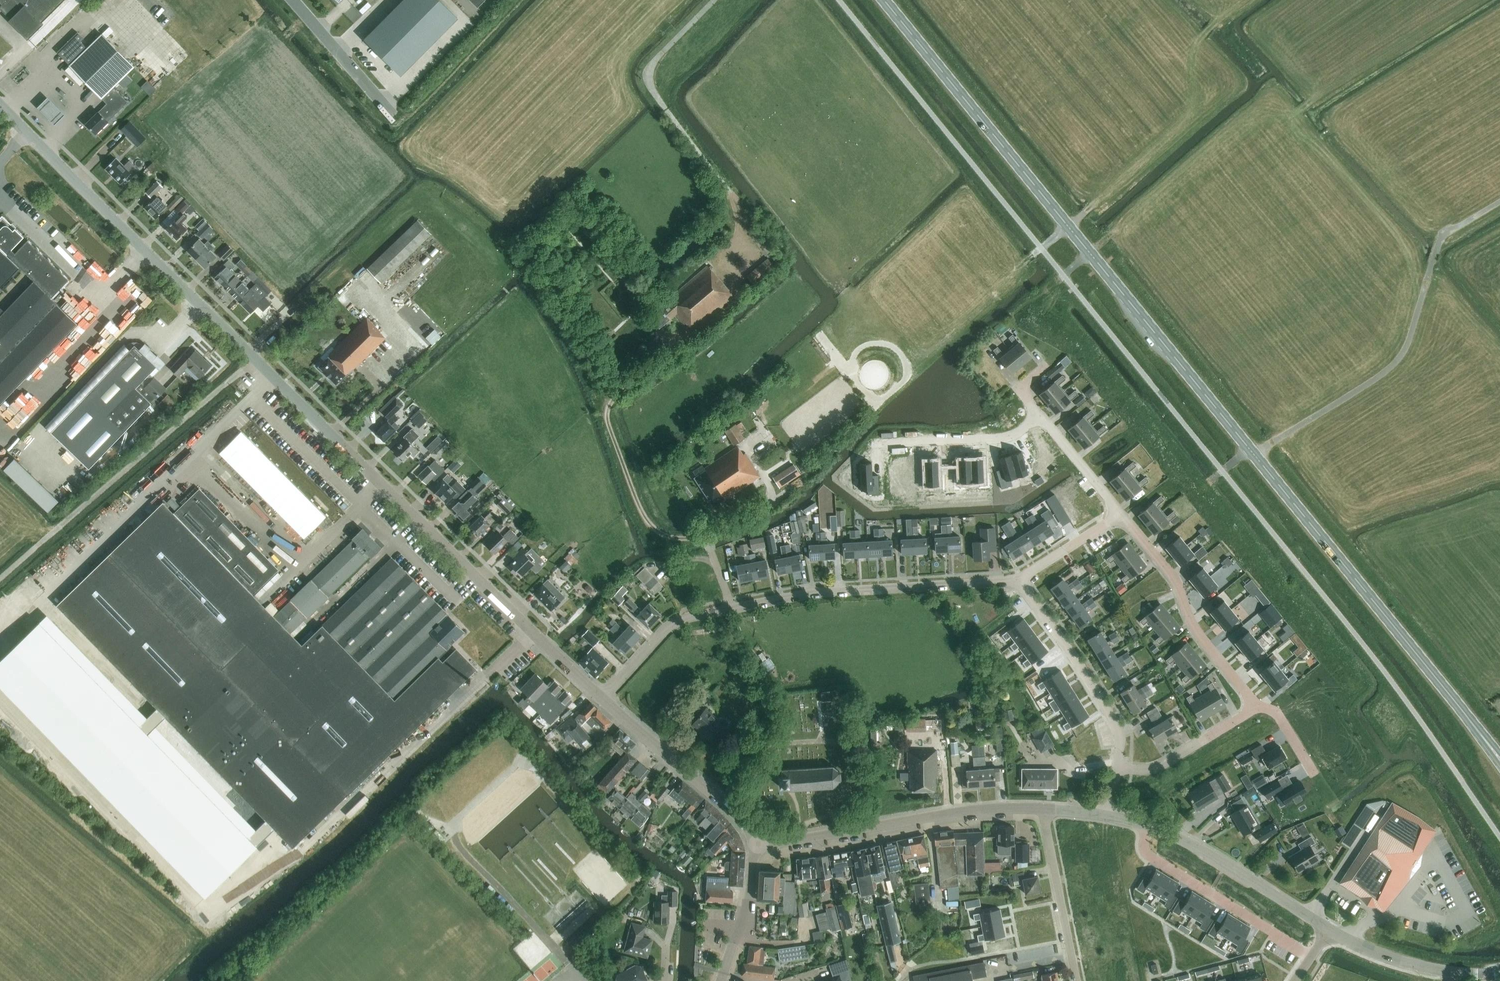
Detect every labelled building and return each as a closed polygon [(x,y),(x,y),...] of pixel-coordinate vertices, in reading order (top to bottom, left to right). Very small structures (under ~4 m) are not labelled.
[(3,4),(0,7),(0,9),(10,19),(8,20),(27,39),(43,24),(41,22),(64,0),(0,0),(0,2),(3,4)] [(368,38),(404,73),(460,15),(444,0),(404,0),(368,38)] [(107,104),(116,113),(127,102),(113,88),(118,83),(124,88),(133,80),(127,74),(134,67),(102,34),(87,48),(81,42),(84,39),(77,32),(57,52),(70,65),(69,66),(107,104)] [(166,63),(149,46),(142,54),(149,61),(153,57),(163,66),(166,63)] [(148,66),(139,57),(132,63),(141,72),(148,66)] [(57,128),(66,118),(49,102),(40,113),(57,128)] [(108,121),(116,113),(107,104),(99,112),(98,112),(86,124),(96,134),(108,122),(108,121)] [(132,122),(123,131),(140,150),(150,141),(132,122)] [(128,138),(119,146),(131,157),(139,149),(128,138)] [(115,158),(105,168),(120,184),(131,173),(115,158)] [(157,168),(152,163),(147,168),(152,173),(157,168)] [(153,199),(145,208),(156,219),(167,207),(155,195),(163,187),(157,181),(146,192),(153,199)] [(178,204),(184,198),(183,196),(182,197),(180,194),(167,207),(171,211),(178,204)] [(189,206),(184,201),(175,210),(180,215),(177,219),(176,218),(166,229),(177,240),(187,229),(181,223),(187,217),(182,213),(189,206)] [(186,210),(190,214),(195,209),(191,205),(186,210)] [(0,248),(7,255),(24,237),(2,216),(0,218),(0,248)] [(207,223),(203,218),(195,226),(199,231),(207,223)] [(431,234),(418,220),(367,269),(381,283),(431,234)] [(202,239),(213,228),(207,223),(197,234),(202,239)] [(188,251),(196,259),(211,244),(208,241),(204,244),(199,239),(188,251)] [(78,324),(51,298),(69,280),(28,240),(10,259),(0,249),(0,405),(78,324)] [(211,244),(196,259),(205,268),(216,256),(211,251),(215,248),(211,244)] [(225,259),(233,250),(228,245),(220,254),(225,259)] [(697,264),(705,257),(701,253),(693,260),(697,264)] [(215,278),(223,285),(234,274),(236,273),(232,269),(235,266),(229,260),(221,268),(222,270),(215,278)] [(242,270),(246,266),(240,260),(236,264),(242,270)] [(659,328),(675,314),(684,325),(686,323),(693,331),(734,297),(707,265),(666,301),(667,302),(660,307),(651,298),(645,304),(654,313),(650,317),(659,328)] [(248,276),(252,272),(246,266),(242,270),(248,276)] [(254,282),(258,278),(252,272),(248,276),(254,282)] [(242,282),(234,274),(223,285),(230,293),(242,282)] [(357,281),(353,277),(344,286),(348,291),(357,281)] [(272,291),(258,278),(254,282),(267,295),(272,291)] [(230,293),(238,301),(249,290),(242,282),(230,293)] [(249,290),(238,301),(250,314),(258,306),(263,312),(271,303),(265,297),(262,299),(251,288),(249,290)] [(330,354),(330,355),(348,373),(349,374),(385,338),(380,333),(381,332),(367,318),(330,354)] [(1009,338),(1014,344),(1008,349),(1021,365),(1031,357),(1013,334),(1009,338)] [(130,350),(124,344),(80,390),(46,426),(89,469),(124,433),(152,403),(151,402),(155,398),(156,399),(166,389),(154,378),(152,376),(165,364),(145,345),(144,345),(143,345),(140,350),(135,345),(130,350)] [(1012,373),(1021,365),(1008,349),(1004,344),(999,348),(997,347),(993,350),(994,351),(992,352),(999,361),(1001,359),(1012,373)] [(989,369),(999,361),(992,352),(989,349),(979,357),(989,369)] [(211,366),(195,351),(188,358),(184,355),(171,369),(178,376),(187,366),(199,378),(211,366)] [(336,385),(348,373),(330,355),(318,367),(325,374),(329,378),(336,385)] [(1061,371),(1056,366),(1045,375),(1050,380),(1061,371)] [(1062,375),(1040,394),(1048,403),(1064,390),(1059,385),(1066,379),(1062,375)] [(1048,403),(1056,413),(1078,395),(1075,391),(1068,396),(1064,390),(1048,403)] [(176,403),(167,395),(160,402),(168,410),(176,403)] [(1082,395),(1074,402),(1078,406),(1086,400),(1082,395)] [(400,426),(395,422),(399,418),(394,413),(403,405),(396,398),(382,412),(389,419),(387,421),(375,432),(385,441),(400,426)] [(1091,410),(1068,429),(1076,438),(1092,425),(1088,420),(1094,414),(1091,410)] [(427,420),(420,413),(412,421),(419,429),(427,420)] [(735,424),(725,431),(734,445),(744,438),(735,424)] [(1076,438),(1084,448),(1107,430),(1103,426),(1097,431),(1092,425),(1076,438)] [(419,436),(412,429),(403,437),(406,439),(394,451),(399,456),(398,457),(402,460),(404,461),(410,455),(413,458),(419,452),(411,444),(419,436)] [(438,436),(432,442),(437,446),(443,441),(438,436)] [(439,455),(448,447),(443,442),(435,450),(439,455)] [(700,466),(691,472),(713,506),(722,501),(722,502),(760,477),(744,453),(743,454),(738,446),(702,470),(700,466)] [(1022,451),(1021,452),(1010,456),(1017,477),(1028,474),(1022,451)] [(1000,459),(1000,458),(999,458),(1003,473),(1008,488),(1012,486),(1011,481),(1017,479),(1017,477),(1010,456),(1000,459)] [(15,458),(4,470),(48,512),(59,501),(15,458)] [(984,489),(990,488),(989,473),(983,473),(983,470),(983,458),(971,459),(972,482),(972,484),(978,484),(978,489),(984,489)] [(959,459),(960,471),(960,474),(954,474),(954,487),(960,487),(966,487),(965,482),(972,482),(971,459),(959,459)] [(434,481),(445,470),(435,460),(429,466),(428,466),(418,476),(426,484),(432,478),(434,481)] [(456,460),(448,468),(454,473),(461,466),(456,460)] [(926,486),(933,486),(933,491),(945,490),(944,471),(938,472),(938,460),(937,460),(937,461),(926,461),(925,461),(926,486)] [(912,493),(911,474),(905,474),(905,461),(892,462),(893,489),(901,488),(901,493),(912,493)] [(1133,462),(1110,480),(1118,490),(1134,477),(1130,471),(1136,466),(1133,462)] [(859,464),(860,490),(868,490),(868,495),(879,494),(878,475),(872,476),(872,463),(859,464)] [(774,479),(780,488),(800,474),(795,466),(774,479)] [(998,475),(1002,489),(1008,488),(1003,473),(998,475)] [(465,489),(457,481),(451,487),(447,484),(452,479),(447,475),(432,490),(438,496),(438,495),(446,503),(453,497),(455,499),(465,489)] [(1118,490),(1126,500),(1149,481),(1145,477),(1139,483),(1134,477),(1118,490)] [(460,500),(451,509),(462,520),(471,511),(474,514),(482,506),(478,502),(479,501),(474,496),(478,493),(485,486),(477,478),(470,485),(472,486),(459,499),(460,500)] [(278,570),(199,489),(175,514),(163,502),(57,605),(293,848),(474,670),(455,651),(454,651),(449,646),(464,632),(448,615),(448,616),(434,602),(435,602),(420,587),(391,558),(323,625),(323,626),(302,646),(289,633),(306,617),(307,617),(328,597),(327,596),(370,555),(371,557),(381,548),(362,529),(353,538),(354,539),(312,581),(311,580),(290,600),(291,601),(274,618),(252,595),(278,570)] [(507,515),(516,506),(508,498),(507,500),(500,493),(497,496),(501,501),(497,505),(507,515)] [(1061,505),(1054,494),(1046,500),(1052,510),(1061,505)] [(1161,496),(1138,514),(1146,524),(1162,511),(1157,505),(1164,500),(1161,496)] [(817,506),(814,503),(803,510),(806,514),(817,506)] [(1048,536),(1053,533),(1051,529),(1058,524),(1049,510),(1041,515),(1045,521),(1040,524),(1033,514),(1029,517),(1043,539),(1048,536)] [(837,526),(844,526),(843,511),(836,511),(837,526)] [(1167,517),(1162,511),(1146,524),(1154,534),(1170,521),(1174,525),(1180,520),(1177,515),(1173,511),(1167,517)] [(481,516),(469,528),(478,537),(490,525),(490,524),(496,519),(490,513),(484,518),(481,516)] [(797,517),(797,521),(800,533),(807,532),(805,522),(808,522),(807,515),(797,517)] [(1024,519),(1031,530),(1029,531),(1025,533),(1033,546),(1037,543),(1043,539),(1029,517),(1024,519)] [(525,521),(517,528),(514,532),(520,537),(523,534),(530,527),(525,521)] [(801,542),(800,533),(797,521),(791,522),(793,534),(791,535),(793,544),(801,542)] [(1009,521),(1007,523),(1005,524),(1013,536),(1017,533),(1009,521)] [(1001,526),(1011,542),(1005,546),(1013,559),(1023,552),(1015,540),(1013,536),(1005,524),(1001,526)] [(936,552),(948,552),(946,525),(942,525),(942,537),(935,537),(936,552)] [(946,525),(948,552),(960,551),(959,536),(952,536),(951,525),(946,525)] [(988,552),(988,551),(988,546),(996,546),(994,527),(980,528),(981,536),(981,542),(973,542),(975,560),(989,559),(988,552)] [(878,529),(880,556),(892,555),(891,540),(884,541),(883,528),(878,529)] [(503,537),(498,531),(485,544),(495,554),(507,543),(511,546),(519,538),(510,529),(503,537)] [(867,542),(868,556),(880,556),(878,529),(874,529),(874,541),(867,542)] [(844,558),(857,557),(855,530),(850,530),(850,543),(843,543),(844,558)] [(855,530),(857,557),(868,556),(867,542),(861,542),(860,530),(855,530)] [(810,560),(822,559),(821,532),(819,532),(815,532),(816,545),(809,545),(810,560)] [(821,532),(822,559),(834,558),(833,544),(826,544),(825,532),(821,532)] [(774,539),(773,533),(767,534),(768,540),(770,552),(777,551),(774,539)] [(1023,552),(1025,551),(1033,546),(1025,533),(1015,540),(1023,552)] [(1179,536),(1165,548),(1173,557),(1187,545),(1179,536)] [(752,550),(766,547),(763,537),(750,540),(752,550)] [(913,539),(914,554),(926,553),(925,538),(913,539)] [(902,554),(914,554),(913,539),(901,539),(902,554)] [(550,544),(549,545),(545,541),(537,548),(542,552),(539,555),(545,562),(557,551),(550,544)] [(737,566),(740,581),(754,578),(752,567),(749,555),(750,554),(747,543),(739,545),(741,556),(744,556),(745,561),(746,561),(746,564),(737,566)] [(1115,559),(1121,567),(1137,555),(1128,543),(1106,559),(1110,563),(1115,559)] [(786,552),(785,545),(780,546),(782,558),(775,559),(778,574),(790,571),(787,557),(786,552)] [(1187,545),(1173,557),(1180,565),(1194,554),(1187,545)] [(522,576),(534,564),(532,561),(534,559),(523,549),(513,558),(515,560),(508,567),(514,573),(517,571),(522,576)] [(580,556),(572,549),(568,552),(569,554),(564,559),(566,561),(568,563),(571,565),(576,560),(580,556)] [(755,554),(750,554),(749,555),(752,567),(754,578),(768,576),(765,560),(756,562),(755,560),(756,559),(755,554)] [(787,557),(790,571),(802,569),(799,555),(787,557)] [(1121,567),(1127,575),(1121,579),(1125,583),(1146,566),(1137,555),(1121,567)] [(566,561),(560,567),(564,572),(571,565),(568,563),(566,561)] [(641,580),(649,572),(645,568),(636,576),(641,580)] [(1081,568),(1076,572),(1082,580),(1087,576),(1081,568)] [(1203,568),(1189,579),(1196,588),(1210,576),(1203,568)] [(654,577),(649,572),(641,580),(645,585),(654,577)] [(1210,576),(1196,588),(1203,596),(1217,585),(1210,576)] [(658,581),(654,577),(645,585),(649,589),(658,581)] [(1058,598),(1080,583),(1076,578),(1067,585),(1063,580),(1051,588),(1058,598)] [(548,579),(533,593),(551,611),(565,597),(548,579)] [(662,586),(658,581),(649,589),(654,594),(662,586)] [(1082,586),(1080,583),(1058,598),(1065,608),(1077,599),(1073,593),(1082,586)] [(1127,589),(1122,583),(1115,588),(1120,594),(1127,589)] [(619,605),(625,599),(617,592),(611,598),(619,605)] [(1091,610),(1097,605),(1091,597),(1085,602),(1091,610)] [(661,614),(649,603),(642,611),(636,605),(629,598),(624,603),(631,610),(632,610),(637,616),(648,627),(661,614)] [(1084,609),(1077,599),(1065,608),(1072,617),(1084,609)] [(1224,601),(1210,613),(1217,621),(1231,610),(1224,601)] [(1148,621),(1154,629),(1170,615),(1160,604),(1140,621),(1143,625),(1148,621)] [(1262,611),(1273,625),(1282,617),(1271,604),(1262,611)] [(1091,618),(1084,609),(1072,617),(1080,627),(1091,618)] [(1231,610),(1217,621),(1224,630),(1238,618),(1231,610)] [(1154,629),(1160,636),(1155,640),(1159,644),(1179,627),(1170,615),(1154,629)] [(622,634),(633,644),(641,635),(630,625),(625,630),(613,619),(609,622),(613,626),(618,631),(622,634)] [(1007,631),(1002,635),(1006,640),(1011,637),(1015,642),(1032,629),(1024,619),(1007,631)] [(157,708),(147,718),(140,725),(39,622),(0,660),(0,686),(205,897),(258,846),(257,846),(275,829),(266,820),(249,836),(148,733),(155,726),(165,716),(157,708)] [(616,633),(618,631),(613,626),(608,630),(614,635),(616,633)] [(1128,629),(1132,635),(1131,636),(1134,640),(1138,638),(1132,627),(1128,629)] [(1015,642),(1010,646),(1014,651),(1019,647),(1023,653),(1040,640),(1032,629),(1015,642)] [(599,640),(588,630),(582,636),(593,647),(599,640)] [(1111,640),(1117,636),(1115,631),(1108,635),(1111,640)] [(1249,631),(1235,643),(1242,651),(1256,640),(1249,631)] [(1088,640),(1094,650),(1107,643),(1100,632),(1088,640)] [(1295,633),(1291,636),(1300,647),(1304,651),(1308,648),(1295,633)] [(628,649),(633,644),(622,634),(613,643),(624,653),(628,649)] [(1107,643),(1094,650),(1101,660),(1113,653),(1110,647),(1114,644),(1120,640),(1117,636),(1111,640),(1107,643)] [(1028,659),(1022,663),(1026,668),(1031,664),(1048,652),(1040,640),(1023,653),(1028,659)] [(1256,640),(1242,651),(1249,660),(1263,649),(1256,640)] [(1169,664),(1174,660),(1181,667),(1196,654),(1186,643),(1166,660),(1169,664)] [(1149,648),(1155,654),(1159,650),(1154,644),(1149,648)] [(595,677),(609,663),(592,648),(579,662),(595,677)] [(758,655),(762,662),(766,659),(762,652),(758,655)] [(1113,653),(1101,660),(1107,670),(1130,656),(1127,652),(1117,658),(1113,653)] [(1182,679),(1185,683),(1206,666),(1196,654),(1181,667),(1187,675),(1182,679)] [(1268,667),(1260,673),(1267,682),(1281,670),(1274,662),(1277,659),(1273,654),(1263,661),(1268,667)] [(1130,656),(1107,670),(1113,681),(1126,673),(1122,667),(1132,660),(1130,656)] [(1043,681),(1037,685),(1041,690),(1046,687),(1050,693),(1067,682),(1060,670),(1043,681)] [(1281,670),(1267,682),(1274,690),(1284,682),(1288,679),(1281,670)] [(550,682),(547,685),(524,709),(544,728),(541,730),(546,736),(554,729),(579,708),(573,703),(578,697),(560,680),(562,677),(556,672),(548,680),(550,682)] [(524,709),(547,685),(536,674),(522,689),(528,696),(525,699),(523,698),(518,703),(524,709)] [(1288,679),(1284,682),(1288,686),(1297,679),(1293,674),(1288,679)] [(1054,699),(1048,702),(1052,708),(1075,693),(1067,682),(1050,693),(1054,699)] [(1213,713),(1225,706),(1212,683),(1207,685),(1211,691),(1202,696),(1213,713)] [(1127,703),(1150,689),(1147,684),(1137,690),(1133,685),(1121,693),(1127,703)] [(1152,693),(1150,689),(1127,703),(1133,713),(1146,706),(1142,699),(1152,693)] [(1075,693),(1052,708),(1055,713),(1060,710),(1064,716),(1082,705),(1075,693)] [(1171,693),(1165,697),(1171,706),(1177,702),(1171,693)] [(1200,721),(1213,713),(1202,696),(1194,701),(1191,695),(1186,698),(1200,721)] [(702,702),(697,697),(689,707),(694,712),(695,711),(700,715),(693,724),(700,729),(701,728),(706,731),(705,732),(712,738),(723,724),(705,710),(704,711),(698,707),(702,702)] [(611,722),(597,708),(597,709),(591,702),(580,714),(581,715),(579,718),(584,723),(591,716),(604,729),(611,722)] [(1068,722),(1062,725),(1066,731),(1072,727),(1089,716),(1082,705),(1064,716),(1068,722)] [(1151,710),(1167,736),(1177,730),(1170,717),(1164,721),(1156,707),(1151,710)] [(1014,720),(1012,709),(1004,711),(1005,721),(1014,720)] [(1157,742),(1167,736),(1151,710),(1147,713),(1155,726),(1149,730),(1157,742)] [(579,744),(588,736),(572,717),(557,729),(568,743),(574,738),(579,744)] [(995,727),(997,751),(1004,751),(1002,727),(995,727)] [(605,795),(612,787),(636,760),(628,752),(636,743),(629,738),(630,737),(627,734),(626,735),(620,729),(608,743),(623,756),(599,784),(595,788),(604,796),(605,795)] [(1054,745),(1046,730),(1044,731),(1034,737),(1032,738),(1037,747),(1040,753),(1054,745)] [(951,754),(959,754),(958,741),(950,742),(951,754)] [(979,757),(981,787),(995,785),(994,778),(999,777),(998,768),(993,769),(993,768),(985,769),(984,757),(983,741),(977,742),(979,757)] [(968,788),(981,787),(979,757),(977,742),(972,742),(973,758),(974,770),(966,771),(967,778),(962,779),(963,787),(968,787),(968,788)] [(1279,762),(1286,758),(1279,746),(1267,753),(1261,744),(1251,750),(1257,760),(1262,757),(1268,768),(1273,766),(1274,768),(1280,764),(1279,762)] [(910,791),(935,790),(935,778),(937,778),(937,750),(915,750),(915,751),(907,752),(908,772),(910,772),(900,773),(900,781),(910,781),(910,791)] [(585,756),(581,751),(572,757),(573,758),(570,760),(573,764),(577,762),(585,756)] [(1249,752),(1238,758),(1243,765),(1253,759),(1249,752)] [(650,771),(645,767),(637,776),(642,781),(650,771)] [(833,767),(832,767),(780,770),(781,776),(778,776),(778,786),(787,785),(787,790),(789,790),(833,787),(840,781),(841,780),(840,772),(839,771),(833,767)] [(1057,788),(1057,769),(1022,769),(1022,788),(1047,788),(1047,791),(1052,791),(1052,788),(1057,788)] [(1264,771),(1252,778),(1258,787),(1270,780),(1264,771)] [(1224,774),(1216,779),(1209,783),(1208,783),(1188,795),(1196,810),(1217,797),(1217,796),(1231,788),(1224,774)] [(703,798),(693,789),(682,781),(675,789),(674,788),(669,794),(680,804),(685,799),(692,804),(688,808),(692,811),(695,807),(696,807),(703,798)] [(1300,781),(1280,793),(1288,805),(1294,801),(1295,803),(1302,799),(1301,797),(1307,793),(1300,781)] [(1276,782),(1260,791),(1265,799),(1281,790),(1276,782)] [(657,799),(661,802),(670,790),(664,785),(658,793),(657,794),(657,799)] [(608,798),(618,807),(627,798),(626,798),(616,789),(612,787),(605,795),(608,798)] [(648,794),(644,791),(638,798),(642,801),(648,794)] [(650,796),(653,800),(649,805),(653,809),(655,802),(657,799),(657,794),(654,791),(650,796)] [(627,798),(618,807),(629,817),(641,803),(634,798),(636,796),(634,794),(632,796),(630,794),(626,798),(627,798)] [(1235,812),(1232,814),(1244,835),(1259,826),(1246,805),(1241,798),(1231,805),(1235,812)] [(696,820),(701,824),(715,808),(705,800),(698,809),(702,813),(696,820)] [(641,803),(629,817),(640,826),(648,817),(651,813),(649,812),(650,811),(641,803)] [(1360,854),(1342,881),(1384,908),(1434,831),(1393,804),(1379,824),(1360,854)] [(715,808),(701,824),(705,828),(702,831),(706,834),(710,829),(724,816),(723,815),(715,808)] [(713,840),(714,840),(717,836),(723,832),(732,824),(731,823),(724,816),(710,829),(706,834),(707,834),(708,832),(715,838),(713,840)] [(1368,819),(1355,839),(1358,841),(1354,847),(1359,850),(1366,839),(1363,837),(1373,822),(1368,819)] [(717,836),(714,840),(707,848),(716,854),(724,844),(728,842),(738,834),(738,833),(732,824),(723,832),(717,836)] [(1272,824),(1255,834),(1260,842),(1277,831),(1272,824)] [(1353,824),(1345,837),(1353,842),(1361,829),(1353,824)] [(1451,825),(1446,827),(1452,838),(1457,836),(1451,825)] [(999,827),(997,827),(997,845),(997,855),(1011,855),(1010,845),(1013,845),(1013,841),(1013,827),(1005,827),(1003,826),(1000,826),(999,827)] [(1333,831),(1338,838),(1346,833),(1342,826),(1337,828),(1333,831)] [(431,834),(440,844),(446,839),(437,829),(431,834)] [(954,835),(953,830),(934,833),(935,845),(936,845),(941,888),(947,887),(949,900),(960,899),(958,886),(959,886),(958,874),(967,874),(985,874),(984,863),(983,832),(965,833),(965,834),(954,835)] [(1434,831),(1384,908),(1342,881),(1338,886),(1382,913),(1421,866),(1423,851),(1436,832),(1434,831)] [(644,836),(639,832),(635,837),(639,841),(644,836)] [(742,841),(738,834),(728,842),(733,851),(745,851),(742,841)] [(925,846),(924,835),(897,841),(900,854),(902,853),(903,859),(906,858),(908,860),(913,859),(913,861),(917,860),(919,867),(929,865),(927,857),(928,857),(927,853),(926,846),(925,846)] [(1318,860),(1314,854),(1309,846),(1315,843),(1311,836),(1298,844),(1301,850),(1290,857),(1299,872),(1318,860)] [(1341,842),(1349,848),(1353,842),(1345,837),(1341,842)] [(902,868),(896,841),(882,844),(887,864),(886,864),(888,871),(889,879),(890,879),(893,889),(898,888),(895,881),(897,881),(894,870),(902,868)] [(1452,842),(1440,849),(1448,863),(1460,857),(1452,842)] [(1018,861),(1027,861),(1029,861),(1029,843),(1016,843),(1016,861),(1018,861)] [(865,849),(871,876),(874,876),(877,876),(881,875),(885,873),(879,845),(865,849)] [(874,893),(871,876),(865,849),(852,851),(862,896),(874,893)] [(687,854),(683,850),(679,855),(682,858),(687,854)] [(744,872),(745,852),(732,851),(731,862),(726,861),(725,863),(724,867),(726,869),(731,869),(730,878),(707,876),(706,900),(732,902),(733,891),(730,891),(730,885),(743,886),(744,872)] [(850,852),(836,854),(829,855),(833,876),(845,875),(844,866),(853,865),(850,852)] [(693,858),(688,854),(681,861),(686,866),(693,858)] [(831,877),(827,855),(815,857),(822,893),(831,891),(829,878),(831,877)] [(815,878),(814,857),(796,859),(798,874),(795,874),(795,880),(815,878)] [(984,863),(985,874),(991,874),(991,872),(1002,871),(1002,863),(984,863)] [(1144,878),(1137,889),(1143,893),(1145,888),(1156,895),(1167,876),(1156,870),(1149,881),(1144,878)] [(783,894),(785,881),(785,878),(779,877),(780,872),(759,871),(758,900),(778,901),(778,894),(783,894)] [(1034,892),(1034,893),(1038,892),(1038,891),(1040,891),(1037,876),(1025,879),(1023,873),(1012,875),(1008,876),(1010,887),(1014,886),(1023,884),(1025,894),(1034,892)] [(1167,876),(1156,895),(1166,901),(1164,905),(1170,909),(1176,898),(1171,895),(1178,883),(1167,876)] [(794,881),(785,881),(783,894),(783,904),(777,904),(776,914),(797,914),(797,893),(796,893),(796,887),(794,887),(794,881)] [(931,911),(928,883),(913,884),(916,913),(931,911)] [(677,891),(668,891),(668,895),(662,895),(662,902),(654,902),(654,922),(669,922),(669,905),(676,905),(677,891)] [(1179,900),(1173,911),(1179,915),(1181,910),(1192,917),(1203,898),(1192,892),(1185,903),(1179,900)] [(1203,898),(1192,917),(1202,923),(1200,927),(1205,931),(1212,920),(1207,917),(1214,905),(1203,898)] [(901,941),(892,902),(877,905),(890,962),(897,961),(893,943),(901,941)] [(800,917),(808,916),(807,903),(798,904),(800,917)] [(835,905),(842,929),(852,927),(846,903),(835,905)] [(856,916),(857,921),(863,920),(862,915),(861,905),(854,906),(856,916)] [(840,929),(834,906),(826,908),(832,931),(840,929)] [(982,926),(1002,923),(1000,909),(979,913),(973,914),(974,921),(981,919),(982,926)] [(815,915),(817,920),(827,917),(826,912),(815,915)] [(1215,922),(1208,933),(1214,936),(1217,932),(1227,939),(1238,920),(1227,914),(1220,925),(1215,922)] [(817,920),(818,925),(829,923),(827,917),(817,920)] [(1238,920),(1227,939),(1238,945),(1235,949),(1241,953),(1248,942),(1242,938),(1249,927),(1238,920)] [(818,925),(820,931),(823,930),(822,930),(830,928),(829,923),(818,925)] [(1005,936),(1002,923),(982,926),(983,934),(977,935),(978,941),(985,940),(1005,936)] [(642,938),(645,927),(632,924),(625,951),(647,957),(651,941),(642,938)] [(1205,935),(1201,942),(1214,949),(1216,946),(1214,945),(1216,941),(1205,935)] [(980,953),(979,945),(967,947),(969,955),(980,953)] [(761,965),(763,965),(765,948),(749,946),(747,964),(743,964),(742,975),(774,980),(775,967),(761,966),(761,965)] [(844,960),(832,964),(836,978),(825,980),(851,980),(844,960)] [(984,962),(913,976),(914,980),(973,980),(972,979),(986,976),(984,962)] [(647,979),(640,966),(635,965),(627,969),(626,970),(617,975),(616,979),(617,980),(642,980),(641,980),(646,978),(647,979)] [(1020,980),(1034,978),(1033,971),(1019,974),(1020,980)] [(1056,972),(1042,975),(1043,980),(1058,980),(1056,972)]
